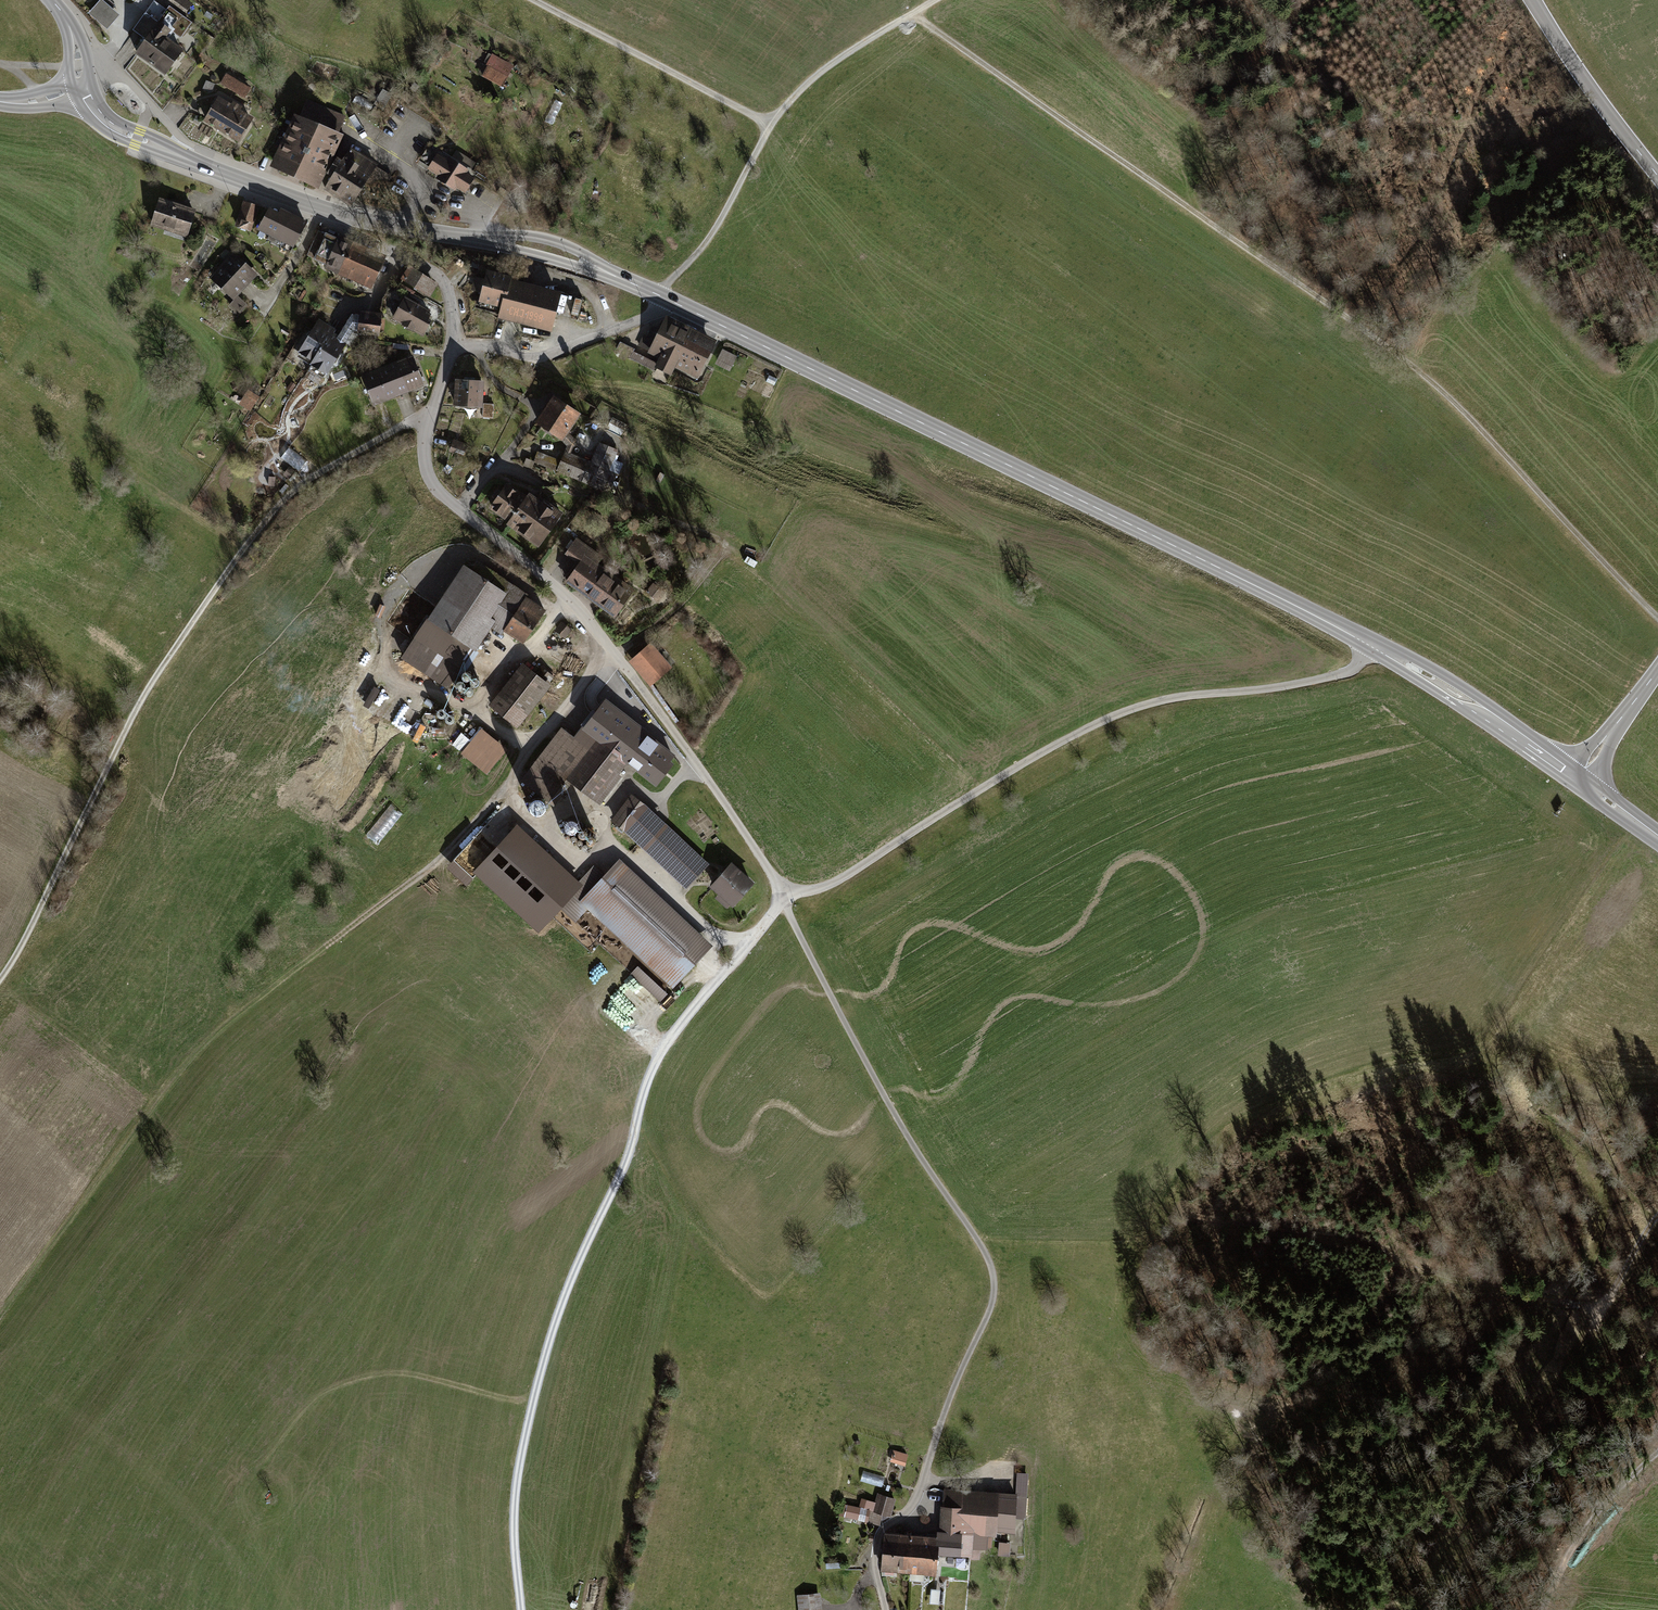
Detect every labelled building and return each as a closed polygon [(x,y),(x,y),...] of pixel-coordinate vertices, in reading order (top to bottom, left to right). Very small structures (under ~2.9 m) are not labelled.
[(186,0),(167,0),(164,4),(183,17),(192,4),(186,0)] [(118,15),(101,1),(91,14),(107,28),(118,15)] [(136,52),(166,73),(182,50),(164,38),(169,31),(179,38),(190,23),(169,8),(167,11),(153,2),(146,12),(146,13),(133,31),(146,39),(136,52)] [(513,65),(492,55),(482,78),(503,87),(513,65)] [(249,88),(227,75),(222,84),(244,97),(249,88)] [(214,85),(206,81),(202,90),(211,93),(214,85)] [(218,100),(206,120),(237,139),(250,119),(218,100)] [(307,102),(299,121),(335,137),(343,118),(307,102)] [(297,120),(277,166),(316,184),(336,137),(335,137),(299,121),(297,120)] [(333,176),(325,188),(350,204),(375,167),(349,150),(342,161),(338,158),(328,172),(333,176)] [(446,160),(438,155),(428,170),(438,176),(436,179),(456,192),(458,189),(467,195),(477,180),(468,174),(471,171),(448,156),(446,160)] [(160,199),(151,223),(186,235),(195,212),(160,199)] [(257,207),(245,203),(237,226),(249,230),(257,207)] [(279,216),(269,210),(260,228),(294,246),(305,224),(281,212),(279,216)] [(351,246),(326,234),(315,259),(340,270),(351,246)] [(368,253),(351,246),(340,270),(357,278),(368,253)] [(382,259),(368,253),(357,278),(370,284),(382,259)] [(235,300),(237,297),(257,276),(235,255),(212,279),(235,300)] [(483,262),(474,259),(472,266),(481,269),(483,262)] [(433,284),(409,268),(403,279),(426,294),(433,284)] [(481,299),(503,305),(508,283),(510,278),(488,272),(486,281),(479,279),(476,290),(482,292),(481,299)] [(558,296),(508,283),(503,305),(500,315),(550,327),(558,296)] [(246,306),(237,297),(235,300),(228,307),(237,316),(246,306)] [(428,311),(405,298),(394,318),(422,334),(429,321),(426,320),(428,315),(426,314),(428,311)] [(578,314),(580,300),(561,299),(560,313),(578,314)] [(379,318),(352,314),(337,338),(345,343),(353,330),(377,333),(379,318)] [(669,374),(673,365),(689,328),(664,316),(647,352),(658,357),(653,366),(669,374)] [(314,360),(331,334),(333,331),(319,322),(300,351),(314,360)] [(713,340),(689,328),(673,365),(696,376),(713,340)] [(326,373),(345,343),(337,338),(331,334),(314,360),(312,364),(326,373)] [(632,347),(620,341),(613,356),(625,362),(632,347)] [(737,356),(722,348),(714,363),(729,371),(737,356)] [(414,359),(398,365),(407,388),(422,382),(414,359)] [(398,365),(365,377),(373,400),(407,388),(398,365)] [(482,382),(456,381),(455,405),(481,406),(482,382)] [(260,397),(249,391),(240,404),(251,411),(260,397)] [(579,412),(553,395),(535,420),(561,438),(566,431),(579,412)] [(484,417),(494,417),(495,404),(484,403),(484,417)] [(575,440),(566,431),(561,438),(568,444),(565,450),(570,452),(575,440)] [(468,443),(454,439),(450,451),(455,452),(457,447),(465,450),(468,443)] [(557,469),(607,491),(615,473),(606,469),(616,448),(598,441),(590,461),(570,452),(565,450),(557,469)] [(291,449),(285,457),(298,469),(305,462),(291,449)] [(486,505),(506,519),(505,520),(537,543),(558,513),(526,491),(522,496),(502,483),(486,505)] [(596,558),(573,540),(565,550),(576,558),(562,577),(613,614),(629,594),(590,565),(596,558)] [(487,619),(503,630),(527,595),(507,581),(501,590),(462,564),(401,656),(444,684),(487,619)] [(527,595),(503,630),(520,641),(543,606),(527,595)] [(572,629),(562,621),(555,630),(565,638),(572,629)] [(650,641),(628,661),(649,686),(672,667),(650,641)] [(489,703),(516,724),(548,684),(521,663),(489,703)] [(648,731),(605,699),(584,725),(628,758),(648,731)] [(508,748),(482,727),(462,752),(488,773),(508,748)] [(595,798),(624,761),(596,739),(587,751),(559,729),(521,776),(551,800),(569,777),(595,798)] [(677,754),(648,731),(628,758),(639,766),(657,780),(677,754)] [(613,819),(685,884),(706,861),(634,796),(613,819)] [(378,842),(403,814),(393,805),(368,833),(378,842)] [(619,859),(603,877),(592,866),(577,882),(499,810),(446,868),(467,886),(476,876),(539,933),(561,909),(575,923),(587,910),(674,989),(713,946),(619,859)] [(731,860),(709,884),(730,904),(753,880),(731,860)] [(657,1005),(668,994),(639,967),(628,978),(657,1005)] [(908,1453),(894,1449),(890,1461),(905,1465),(908,1453)] [(884,1477),(863,1471),(860,1482),(881,1488),(884,1477)] [(1017,1471),(1016,1491),(1017,1491),(1016,1517),(1026,1518),(1029,1472),(1017,1471)] [(937,1527),(937,1532),(939,1532),(938,1550),(970,1552),(969,1558),(980,1558),(981,1548),(987,1549),(988,1535),(998,1535),(998,1530),(1015,1531),(1016,1517),(1017,1491),(1016,1491),(945,1486),(944,1504),(941,1504),(939,1527),(937,1527)] [(844,1516),(880,1524),(883,1513),(891,1515),(896,1497),(877,1492),(875,1500),(862,1497),(859,1506),(847,1503),(847,1504),(842,1502),(839,1514),(844,1515),(844,1516)] [(881,1567),(907,1569),(910,1530),(884,1529),(881,1567)] [(937,1532),(910,1530),(907,1569),(937,1571),(938,1550),(939,1532),(937,1532)] [(1011,1541),(999,1541),(998,1555),(1009,1556),(1011,1541)] [(820,1591),(797,1593),(799,1609),(822,1609),(820,1591)]
